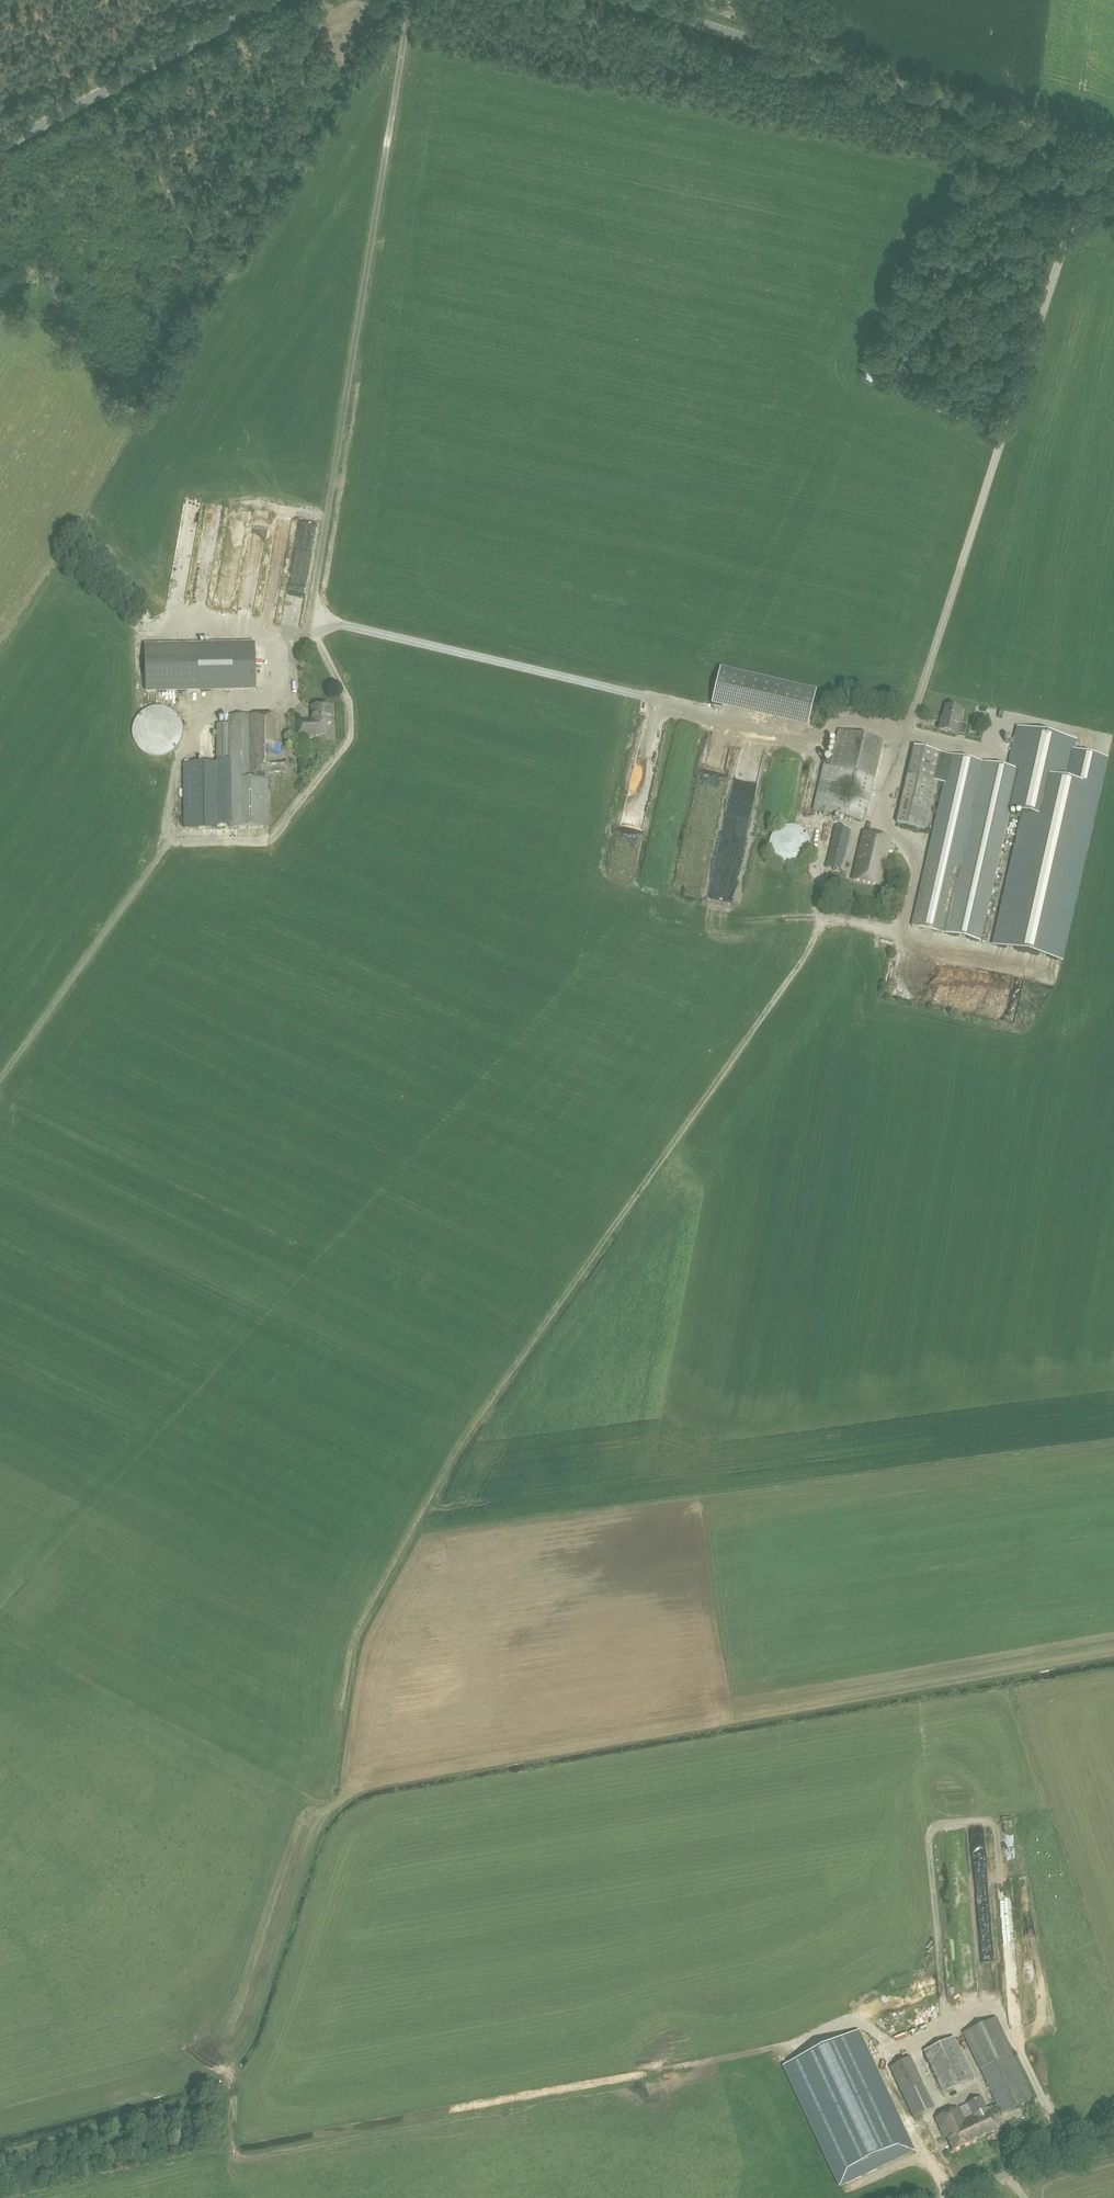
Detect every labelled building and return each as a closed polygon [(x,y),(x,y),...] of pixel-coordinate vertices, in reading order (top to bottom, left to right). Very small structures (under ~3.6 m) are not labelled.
[(198,555),(198,542),(187,542),(187,555),(198,555)] [(217,600),(217,609),(234,609),(235,601),(217,600)] [(146,691),(256,689),(255,645),(145,647),(146,691)] [(750,711),(808,721),(814,689),(814,687),(786,683),(785,683),(765,679),(764,688),(762,679),(754,680),(752,694),(751,687),(753,675),(734,671),(740,671),(728,669),(720,670),(716,696),(716,703),(718,702),(726,704),(747,701),(752,702),(750,711)] [(331,723),(331,705),(312,706),(312,720),(298,721),(299,734),(318,734),(318,733),(326,732),(326,723),(331,723)] [(941,719),(938,730),(957,735),(963,711),(946,706),(943,720),(941,719)] [(177,716),(175,714),(173,712),(170,710),(168,709),(165,708),(163,707),(160,707),(157,707),(154,707),(152,707),(149,708),(146,709),(144,710),(142,712),(140,714),(138,716),(136,718),(135,720),(134,723),(133,726),(132,728),(132,731),(132,734),(133,737),(133,739),(134,742),(136,744),(137,747),(139,749),(141,751),(143,752),(145,754),(148,755),(150,756),(153,756),(156,757),(159,757),(161,756),(164,756),(167,755),(169,754),(172,752),(174,750),(176,749),(177,746),(179,744),(180,742),(181,739),(182,736),(182,734),(182,731),(182,728),(182,725),(181,723),(180,720),(178,718),(177,716)] [(278,715),(229,716),(229,725),(217,725),(217,761),(218,826),(229,826),(229,829),(268,828),(268,773),(287,773),(287,764),(281,764),(281,744),(278,744),(278,715)] [(338,724),(329,725),(330,735),(338,735),(338,724)] [(814,810),(865,822),(883,741),(838,731),(830,768),(824,766),(814,810)] [(1016,770),(1008,805),(1023,808),(992,945),(1058,960),(1103,758),(1070,751),(1071,748),(1060,738),(1039,734),(1025,737),(1014,735),(1007,768),(1016,770)] [(682,764),(678,763),(674,787),(686,789),(693,752),(697,753),(698,748),(685,745),(682,764)] [(927,831),(939,781),(944,782),(950,756),(941,753),(913,747),(896,823),(927,831)] [(1008,805),(1016,770),(1007,768),(950,756),(944,782),(911,926),(977,941),(1008,805)] [(214,827),(213,763),(183,764),(184,827),(214,827)] [(703,801),(700,813),(712,816),(715,803),(703,801)] [(806,833),(804,831),(802,829),(800,828),(797,827),(795,826),(793,826),(790,825),(787,825),(785,826),(782,826),(780,827),(778,829),(776,830),(774,832),(772,834),(771,836),(770,839),(769,841),(769,843),(769,846),(769,849),(769,851),(770,854),(771,856),(772,858),(774,860),(776,862),(778,863),(780,865),(783,866),(785,866),(788,867),(790,867),(793,866),(795,866),(798,865),(800,864),(802,863),(804,861),(806,859),(807,857),(808,855),(809,852),(810,850),(810,847),(810,845),(810,842),(809,840),(808,837),(807,835),(806,833)] [(835,826),(828,856),(843,860),(850,830),(835,826)] [(880,886),(891,839),(862,833),(852,880),(880,886)] [(987,1828),(979,1830),(981,1839),(989,1838),(987,1828)] [(956,1900),(973,1900),(973,1890),(962,1890),(962,1879),(956,1879),(956,1900)] [(1008,1967),(1010,1974),(1018,1972),(1017,1966),(1008,1967)] [(964,2033),(1001,2114),(1033,2099),(996,2018),(964,2033)] [(786,2070),(843,2189),(886,2169),(892,2180),(920,2167),(914,2156),(858,2036),(786,2070)] [(973,2078),(954,2038),(924,2052),(943,2092),(973,2078)] [(914,2118),(933,2109),(910,2058),(890,2068),(914,2118)] [(989,2112),(986,2114),(979,2099),(967,2104),(972,2116),(963,2120),(958,2108),(936,2118),(945,2138),(947,2137),(953,2151),(998,2130),(989,2112)]
